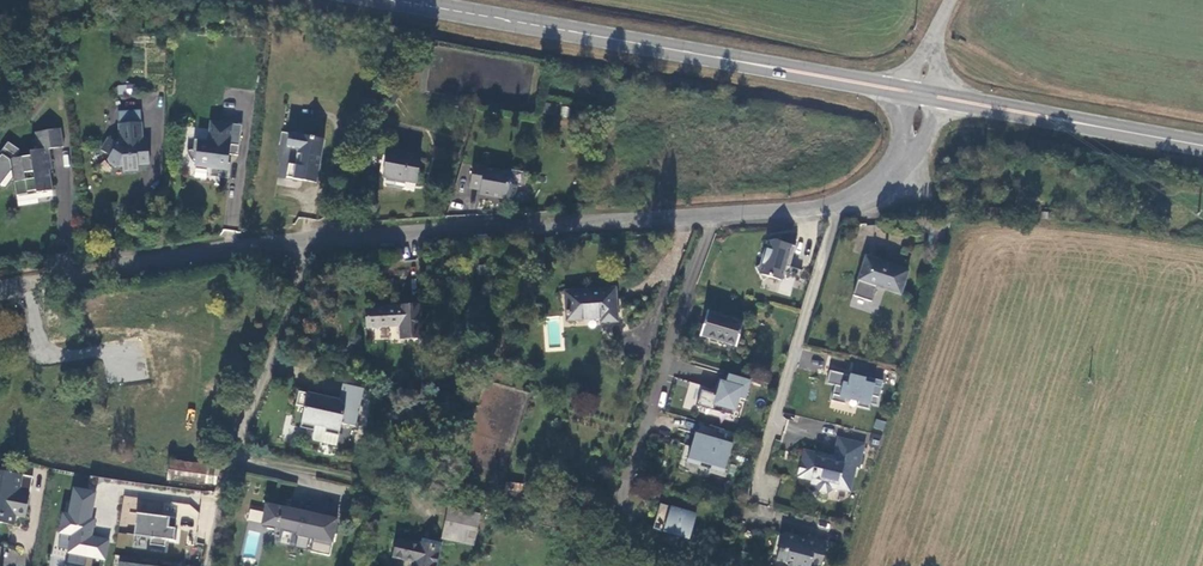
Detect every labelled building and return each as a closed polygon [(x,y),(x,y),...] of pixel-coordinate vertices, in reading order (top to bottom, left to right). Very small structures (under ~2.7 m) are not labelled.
[(118,122),(141,121),(140,108),(118,109),(118,122)] [(554,119),(543,117),(541,126),(552,128),(554,119)] [(240,152),(244,122),(212,118),(209,138),(196,136),(195,145),(191,148),(195,156),(201,163),(206,166),(213,167),(212,172),(231,175),(233,160),(227,159),(228,150),(240,152)] [(119,137),(114,142),(106,135),(99,145),(106,151),(105,154),(107,159),(113,164),(122,164),(122,169),(138,169),(138,164),(146,164),(145,140),(141,140),(141,121),(118,122),(119,137)] [(63,146),(60,126),(35,130),(38,149),(30,150),(30,152),(10,156),(15,195),(26,194),(25,191),(36,190),(36,192),(42,192),(43,193),(44,194),(46,194),(48,194),(49,192),(49,191),(54,190),(48,148),(63,146)] [(292,136),(289,150),(296,152),(298,158),(296,168),(290,167),(287,180),(301,182),(318,185),(320,173),(326,142),(292,136)] [(383,178),(416,184),(421,157),(388,151),(383,178)] [(510,175),(474,166),(469,186),(481,189),(480,194),(492,197),(493,193),(498,195),(500,199),(509,202),(512,200),(515,188),(508,186),(510,175)] [(945,227),(931,225),(928,243),(943,245),(945,227)] [(757,269),(764,283),(770,279),(782,283),(787,269),(791,270),(797,249),(775,242),(770,243),(768,251),(766,250),(763,260),(765,261),(763,266),(757,269)] [(866,257),(859,281),(854,296),(872,302),(877,287),(901,294),(909,271),(866,257)] [(617,322),(615,289),(566,294),(568,321),(600,319),(601,323),(617,322)] [(420,307),(367,310),(368,327),(400,326),(401,338),(421,337),(420,307)] [(737,348),(745,324),(708,313),(701,337),(737,348)] [(638,364),(628,361),(623,378),(633,381),(638,364)] [(850,377),(829,372),(826,385),(834,387),(831,402),(845,406),(846,399),(858,402),(856,408),(868,410),(870,405),(877,407),(882,382),(865,378),(864,381),(858,379),(857,381),(849,379),(850,377)] [(751,384),(724,376),(718,396),(701,392),(697,408),(721,415),(734,418),(739,400),(746,402),(751,384)] [(693,411),(700,384),(677,378),(670,405),(693,411)] [(358,430),(366,392),(345,388),(342,403),(330,401),(329,404),(323,403),(323,400),(301,396),(294,429),(317,434),(318,430),(328,432),(327,436),(343,439),(346,427),(358,430)] [(883,431),(886,422),(875,418),(873,428),(883,431)] [(732,446),(696,435),(688,461),(725,471),(732,446)] [(865,444),(839,439),(837,450),(840,451),(839,459),(835,458),(818,456),(818,457),(806,454),(803,464),(801,463),(797,478),(800,479),(799,482),(813,485),(812,488),(824,490),(825,494),(832,496),(836,491),(841,492),(841,489),(852,492),(856,470),(860,471),(865,444)] [(217,468),(170,462),(168,481),(215,486),(217,468)] [(29,494),(5,490),(6,485),(12,486),(14,473),(0,471),(0,523),(2,523),(4,514),(15,515),(26,517),(29,494)] [(32,476),(14,473),(12,486),(6,485),(5,490),(29,494),(32,476)] [(523,487),(506,485),(504,497),(522,500),(523,487)] [(97,492),(73,488),(69,513),(62,512),(58,534),(60,534),(58,547),(68,550),(65,565),(92,565),(93,559),(106,561),(110,541),(92,538),(97,519),(92,518),(97,492)] [(263,514),(261,525),(296,532),(295,536),(309,539),(309,538),(312,538),(310,552),(328,556),(337,516),(318,513),(317,516),(265,505),(263,514)] [(696,516),(660,506),(653,530),(689,541),(696,516)] [(451,507),(448,521),(477,527),(480,513),(451,507)] [(261,525),(263,514),(249,511),(246,522),(261,525)] [(14,525),(15,515),(4,514),(2,523),(14,525)] [(165,539),(173,540),(176,519),(136,515),(134,536),(150,538),(149,545),(165,547),(165,539)] [(445,533),(474,540),(477,527),(448,521),(445,533)] [(827,543),(808,538),(807,543),(799,540),(800,536),(797,533),(783,530),(778,534),(775,545),(778,549),(775,565),(776,565),(821,565),(827,543)] [(441,545),(419,540),(418,542),(397,537),(392,557),(414,562),(413,565),(436,565),(441,545)]
